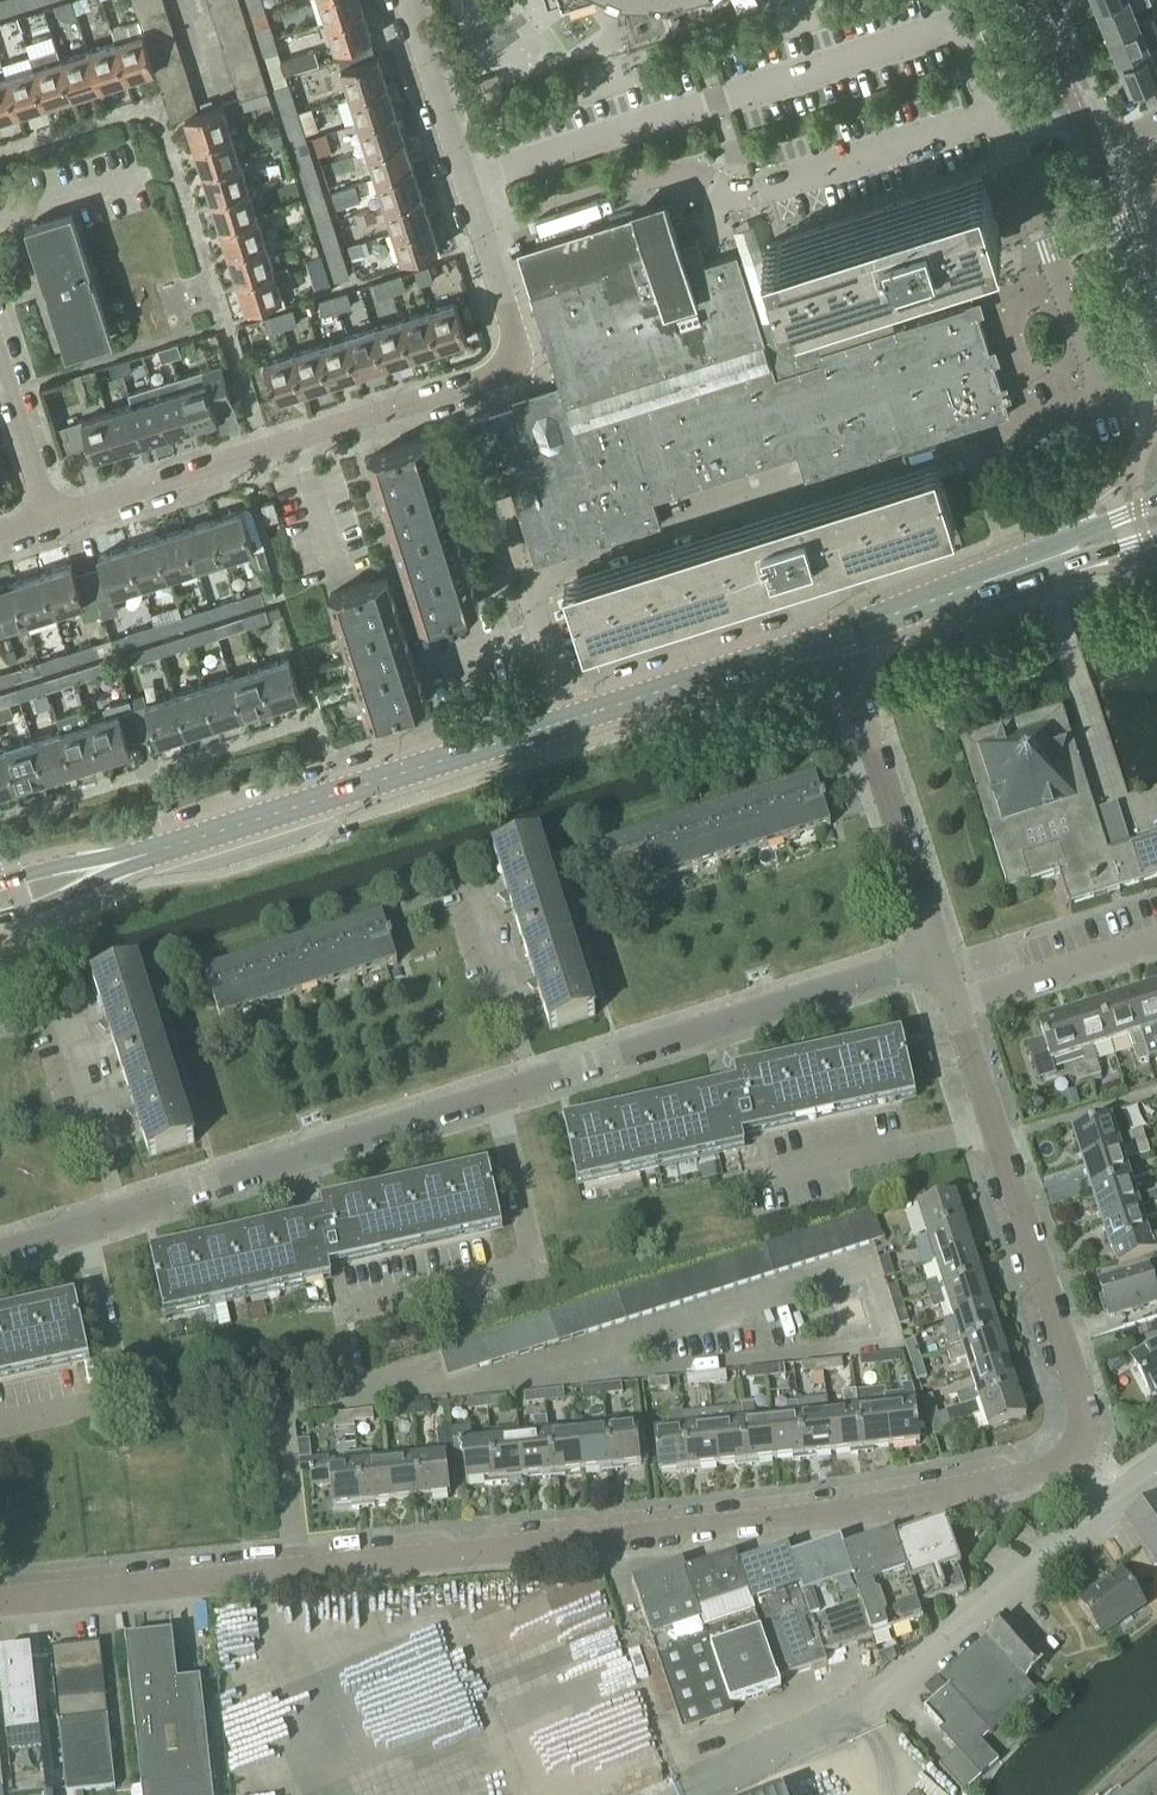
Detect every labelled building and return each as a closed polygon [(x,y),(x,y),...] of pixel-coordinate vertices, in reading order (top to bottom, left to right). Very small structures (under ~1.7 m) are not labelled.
[(0,1),(0,8),(2,16),(15,12),(11,0),(3,0),(0,1)] [(15,12),(29,7),(27,0),(11,0),(15,12)] [(137,11),(165,2),(164,0),(134,0),(137,11)] [(211,3),(215,16),(243,7),(240,0),(219,0),(211,3)] [(247,3),(251,17),(265,12),(262,0),(246,0),(247,3)] [(329,22),(365,11),(361,0),(322,0),(329,22)] [(1134,9),(1152,2),(1151,0),(1117,0),(1097,8),(1109,36),(1139,24),(1134,9)] [(165,2),(137,11),(141,23),(142,25),(169,16),(165,2)] [(243,7),(215,16),(220,30),(247,21),(243,7)] [(365,11),(329,22),(338,50),(374,39),(365,11)] [(265,12),(251,17),(255,28),(260,45),(275,40),(270,23),(266,12),(265,12)] [(169,16),(142,25),(145,34),(146,38),(173,29),(169,16)] [(1139,24),(1109,36),(1120,63),(1150,51),(1156,48),(1156,33),(1151,19),(1139,24)] [(247,21),(220,30),(224,43),(251,34),(247,21)] [(141,23),(112,33),(115,43),(117,42),(128,79),(156,69),(155,65),(151,52),(146,38),(145,34),(142,25),(141,23)] [(173,29),(146,38),(151,52),(178,43),(173,29)] [(251,34),(224,43),(228,57),(256,49),(251,34)] [(275,40),(260,45),(264,57),(265,57),(280,53),(275,40)] [(115,43),(89,51),(101,87),(128,79),(117,42),(115,43)] [(178,43),(151,52),(155,65),(182,56),(178,43)] [(58,48),(31,57),(35,68),(46,104),(73,96),(62,60),(58,48)] [(256,49),(228,57),(233,71),(260,62),(256,49)] [(89,51),(62,60),(73,96),(101,87),(89,51)] [(1120,63),(1131,91),(1144,86),(1150,99),(1156,96),(1156,67),(1150,51),(1120,63)] [(319,65),(315,52),(281,63),(286,76),(319,65)] [(182,56),(155,65),(156,69),(159,79),(187,70),(182,56)] [(379,56),(343,68),(352,95),(388,83),(379,56)] [(260,62),(233,71),(237,85),(265,77),(260,62)] [(35,68),(8,77),(20,113),(46,104),(35,68)] [(187,70),(159,79),(164,92),(164,93),(191,84),(187,70)] [(0,79),(0,119),(20,113),(8,77),(0,79)] [(265,77),(237,85),(242,99),(269,90),(265,77)] [(388,83),(352,95),(360,122),(396,111),(388,83)] [(191,84),(164,93),(169,107),(196,98),(191,84)] [(196,98),(169,107),(173,120),(186,115),(200,111),(196,98)] [(293,99),(279,104),(283,117),(298,112),(293,99)] [(200,111),(186,115),(195,143),(232,132),(223,104),(200,111)] [(396,111),(360,122),(369,150),(405,138),(396,111)] [(298,112),(283,117),(292,144),(306,139),(298,113),(298,112)] [(278,119),(266,123),(270,137),(282,134),(278,119)] [(232,132),(195,143),(204,172),(241,160),(240,159),(236,145),(232,132)] [(405,138),(369,150),(378,177),(414,166),(405,138)] [(306,139),(292,144),(296,157),(310,153),(306,139)] [(310,153),(296,157),(300,171),(315,166),(310,153)] [(241,160),(204,172),(213,199),(249,187),(244,172),(241,160)] [(315,166),(300,171),(305,185),(319,180),(315,166)] [(414,166),(378,177),(387,205),(423,193),(414,166)] [(767,253),(785,308),(879,278),(1002,239),(982,176),(765,245),(767,253)] [(319,180),(305,185),(309,199),(323,194),(319,180)] [(249,187),(213,199),(221,226),(258,215),(249,187)] [(423,193),(387,205),(395,232),(431,220),(423,193)] [(323,194),(309,199),(313,212),(327,207),(323,194)] [(512,252),(510,253),(511,254),(518,251),(531,292),(563,390),(572,418),(647,394),(640,369),(762,330),(740,261),(737,253),(706,263),(702,252),(698,239),(680,245),(668,204),(676,202),(676,201),(512,252)] [(327,207),(313,212),(318,226),(332,221),(327,207)] [(113,341),(76,226),(72,211),(26,226),(67,355),(113,341)] [(258,215),(221,226),(230,254),(267,243),(258,215)] [(431,220),(395,232),(404,259),(440,248),(431,220)] [(332,221),(318,226),(322,239),(336,235),(332,221)] [(336,235),(322,239),(326,253),(340,248),(336,235)] [(267,243),(230,254),(238,281),(275,270),(267,243)] [(340,248),(326,253),(331,267),(345,262),(340,248)] [(887,304),(879,278),(785,308),(767,253),(740,261),(762,330),(640,369),(647,394),(572,418),(563,390),(516,405),(533,457),(511,464),(515,475),(510,484),(511,488),(585,465),(577,440),(700,401),(692,376),(769,352),(776,376),(924,329),(955,431),(1008,414),(976,311),(968,306),(910,325),(896,329),(887,304)] [(345,262),(331,267),(335,281),(349,276),(345,262)] [(275,270),(238,281),(247,310),(265,304),(284,298),(279,282),(292,278),(288,266),(275,270)] [(429,267),(415,271),(419,285),(434,280),(429,267)] [(402,275),(388,280),(393,293),(406,289),(402,275)] [(388,280),(373,284),(374,285),(378,298),(393,293),(388,280)] [(347,292),(333,296),(338,312),(352,307),(348,293),(347,292)] [(333,296),(319,301),(319,302),(323,316),(338,312),(333,296)] [(457,304),(429,313),(441,349),(468,340),(457,304)] [(292,310),(278,315),(283,329),(297,324),(293,311),(292,310)] [(429,313),(402,321),(413,357),(441,349),(429,313)] [(278,315),(265,319),(269,333),(276,331),(282,329),(283,329),(278,315)] [(402,321),(374,330),(386,366),(413,357),(402,321)] [(804,479),(955,431),(924,329),(776,376),(769,352),(692,376),(700,401),(577,440),(585,465),(511,488),(536,565),(661,525),(653,501),(796,455),(804,479)] [(374,330),(347,339),(358,375),(386,366),(374,330)] [(347,339),(319,348),(331,384),(358,375),(347,339)] [(171,360),(181,356),(178,344),(167,347),(171,360)] [(162,362),(171,360),(167,347),(158,350),(162,362)] [(319,348),(292,357),(303,393),(331,384),(319,348)] [(292,357),(264,365),(276,401),(303,393),(292,357)] [(122,375),(132,372),(128,360),(119,363),(122,375)] [(113,378),(122,375),(119,363),(109,366),(113,378)] [(177,379),(192,426),(218,418),(214,406),(232,400),(221,365),(202,371),(177,379)] [(168,433),(192,426),(177,379),(153,386),(168,433)] [(143,441),(168,433),(153,386),(129,394),(132,403),(131,403),(143,441)] [(118,449),(143,441),(131,403),(106,411),(118,449)] [(480,474),(511,464),(533,457),(516,405),(464,422),(480,474)] [(93,457),(118,449),(106,411),(77,420),(85,447),(90,445),(93,457)] [(77,420),(55,427),(64,453),(85,447),(77,420)] [(376,477),(433,459),(426,438),(369,456),(376,477)] [(382,498),(440,480),(433,459),(376,477),(382,498)] [(584,636),(953,518),(937,469),(568,587),(584,636)] [(389,519),(446,501),(440,480),(382,498),(389,519)] [(267,523),(279,519),(273,501),(270,502),(262,505),(261,505),(267,523)] [(395,540),(453,522),(446,501),(389,519),(395,540)] [(213,520),(226,560),(255,551),(242,511),(213,520)] [(197,570),(226,560),(213,520),(184,530),(197,570)] [(402,561),(459,543),(453,522),(395,540),(402,561)] [(168,579),(197,570),(184,530),(156,539),(168,579)] [(139,588),(168,579),(156,539),(127,548),(139,588)] [(409,582),(466,564),(459,543),(402,561),(409,582)] [(97,601),(139,588),(127,548),(98,557),(101,568),(87,572),(97,601)] [(415,603),(473,585),(466,564),(409,582),(415,603)] [(97,601),(87,572),(73,577),(70,567),(42,576),(54,615),(97,601)] [(26,624),(54,615),(42,576),(14,585),(26,624)] [(336,615),(394,597),(387,576),(370,582),(369,581),(347,588),(347,589),(330,594),(336,615)] [(26,624),(14,585),(0,589),(0,632),(26,624)] [(422,624),(479,606),(473,585),(415,603),(422,624)] [(242,610),(264,603),(261,592),(238,599),(242,610)] [(394,597),(336,615),(343,636),(400,618),(394,597)] [(218,617),(242,610),(238,599),(215,607),(218,617)] [(184,629),(208,622),(204,610),(181,618),(184,629)] [(269,621),(266,611),(265,611),(243,618),(246,628),(269,621)] [(163,636),(184,629),(181,618),(160,624),(163,636)] [(223,636),(246,628),(243,618),(219,625),(223,636)] [(350,657),(407,639),(400,618),(343,636),(350,657)] [(129,646),(152,639),(149,628),(126,635),(129,646)] [(210,628),(187,635),(190,646),(213,639),(210,628)] [(169,653),(190,646),(187,635),(165,642),(169,653)] [(356,678),(413,660),(407,639),(350,657),(356,678)] [(75,663),(98,656),(95,645),(72,652),(75,663)] [(154,646),(131,653),(135,664),(158,657),(154,646)] [(43,661),(38,663),(42,674),(66,666),(62,655),(58,657),(43,661)] [(258,669),(271,709),(301,699),(288,659),(258,669)] [(363,699),(420,680),(413,660),(356,678),(363,699)] [(76,670),(80,682),(105,674),(101,662),(76,670)] [(20,681),(42,674),(38,663),(16,670),(20,681)] [(243,718),(271,709),(258,669),(230,678),(243,718)] [(10,684),(7,673),(0,675),(0,688),(10,684)] [(71,685),(67,673),(44,680),(47,692),(71,685)] [(230,678),(203,686),(216,726),(243,718),(230,678)] [(49,697),(47,692),(44,680),(21,688),(24,699),(33,697),(37,707),(51,702),(49,697)] [(407,707),(427,701),(420,680),(363,699),(369,719),(383,715),(384,716),(408,708),(407,707)] [(187,735),(216,726),(203,686),(174,695),(187,735)] [(15,702),(11,691),(0,694),(0,707),(15,702)] [(159,745),(187,735),(174,695),(133,709),(132,709),(141,739),(155,735),(159,745)] [(132,709),(133,709),(130,700),(103,709),(105,718),(88,723),(100,763),(130,754),(127,744),(141,739),(132,709)] [(958,742),(1006,891),(1049,877),(1058,874),(1068,906),(1118,890),(1156,877),(1156,835),(1129,844),(1128,845),(1121,832),(1108,810),(1097,813),(1093,814),(1093,813),(1066,727),(1060,709),(958,742)] [(88,723),(84,710),(57,719),(61,732),(60,732),(72,772),(100,763),(88,723)] [(45,781),(72,772),(60,732),(32,741),(45,781)] [(17,790),(45,781),(32,741),(4,750),(17,790)] [(17,790),(4,750),(0,751),(0,795),(17,790)] [(823,798),(820,799),(814,781),(604,848),(619,894),(829,828),(822,806),(825,804),(823,798)] [(521,944),(566,930),(538,843),(493,857),(497,868),(521,944)] [(390,935),(387,936),(381,917),(204,974),(220,1021),(396,964),(388,941),(392,939),(390,935)] [(548,1031),(593,1017),(566,930),(521,944),(543,1014),(548,1031)] [(120,1071),(165,1056),(137,969),(92,984),(96,995),(120,1071)] [(1128,999),(1148,1061),(1156,1059),(1156,1048),(1156,1043),(1156,989),(1128,999)] [(1137,1065),(1148,1061),(1128,999),(1098,1008),(1110,1044),(1128,1038),(1137,1065)] [(1092,1050),(1110,1044),(1098,1008),(1069,1018),(1080,1054),(1081,1053),(1085,1065),(1084,1065),(1089,1081),(1101,1077),(1096,1061),(1092,1050)] [(1034,1068),(1080,1054),(1069,1018),(1039,1027),(1044,1042),(1028,1047),(1034,1068)] [(686,1099),(563,1127),(564,1131),(575,1182),(735,1147),(733,1135),(901,1099),(912,1096),(901,1046),(900,1040),(734,1077),(735,1082),(719,1085),(721,1092),(686,1099)] [(149,1158),(193,1143),(165,1056),(120,1071),(143,1141),(149,1158)] [(1078,1084),(1089,1081),(1084,1065),(1073,1069),(1078,1084)] [(1081,1164),(1117,1152),(1108,1123),(1071,1134),(1081,1164)] [(1131,1148),(1146,1143),(1142,1133),(1127,1137),(1131,1148)] [(1135,1161),(1150,1156),(1146,1143),(1131,1148),(1135,1161)] [(1090,1193),(1127,1182),(1117,1152),(1081,1164),(1090,1193)] [(322,1267),(501,1227),(489,1176),(309,1216),(311,1227),(151,1262),(163,1314),(324,1278),(322,1267)] [(1100,1223),(1136,1212),(1127,1182),(1090,1193),(1100,1223)] [(1146,1196),(1150,1208),(1156,1205),(1156,1193),(1146,1196)] [(926,1238),(963,1226),(953,1195),(916,1206),(926,1238)] [(1154,1219),(1156,1218),(1156,1206),(1150,1208),(1136,1212),(1100,1223),(1109,1253),(1113,1252),(1117,1265),(1156,1253),(1156,1247),(1154,1238),(1145,1241),(1140,1224),(1154,1219)] [(873,1212),(846,1220),(855,1248),(872,1242),(882,1239),(873,1213),(873,1212)] [(842,1252),(855,1248),(846,1220),(833,1224),(842,1252)] [(828,1256),(842,1252),(833,1224),(819,1229),(828,1256)] [(934,1265),(972,1253),(963,1226),(926,1238),(934,1265)] [(814,1261),(828,1256),(819,1229),(805,1233),(814,1261)] [(801,1265),(814,1261),(805,1233),(792,1237),(801,1265)] [(788,1269),(801,1265),(792,1237),(779,1242),(788,1269)] [(774,1274),(788,1269),(779,1242),(765,1246),(774,1274)] [(760,1278),(774,1274),(765,1246),(751,1250),(760,1278)] [(747,1282),(760,1278),(751,1250),(738,1255),(747,1282)] [(928,1298),(981,1281),(972,1253),(934,1265),(939,1281),(925,1286),(928,1298)] [(733,1286),(747,1282),(738,1255),(725,1259),(733,1286)] [(884,1281),(894,1278),(888,1258),(878,1261),(884,1281)] [(719,1291),(733,1286),(725,1259),(710,1263),(719,1291)] [(706,1295),(719,1291),(710,1263),(697,1268),(706,1295)] [(1109,1319),(1156,1304),(1146,1270),(1098,1285),(1103,1299),(1099,1300),(1104,1315),(1107,1314),(1109,1319)] [(952,1321),(990,1309),(981,1281),(928,1298),(933,1311),(947,1306),(952,1321)] [(893,1309),(903,1306),(897,1286),(887,1289),(893,1309)] [(899,1327),(909,1324),(903,1306),(893,1309),(899,1327)] [(88,1358),(77,1307),(0,1324),(0,1378),(88,1358)] [(946,1353),(998,1336),(990,1309),(952,1321),(957,1336),(943,1341),(946,1353)] [(970,1376),(1007,1364),(998,1336),(946,1353),(950,1366),(965,1361),(970,1376)] [(910,1364),(921,1361),(915,1341),(904,1345),(910,1364)] [(1133,1360),(1153,1399),(1156,1396),(1156,1347),(1133,1360)] [(879,1367),(900,1365),(899,1354),(878,1356),(879,1367)] [(878,1356),(859,1358),(861,1369),(879,1367),(878,1356)] [(822,1373),(843,1371),(842,1360),(821,1363),(822,1373)] [(916,1383),(927,1379),(921,1361),(910,1364),(916,1383)] [(803,1375),(822,1373),(821,1363),(802,1365),(803,1375)] [(956,1397),(960,1409),(1016,1392),(1007,1364),(970,1376),(974,1391),(956,1397)] [(764,1380),(785,1377),(784,1367),(763,1369),(764,1380)] [(745,1382),(764,1380),(763,1369),(744,1371),(745,1382)] [(706,1386),(727,1384),(725,1373),(704,1375),(706,1386)] [(687,1388),(706,1386),(704,1375),(686,1378),(687,1388)] [(649,1392),(669,1390),(668,1379),(647,1382),(649,1392)] [(601,1397),(622,1395),(621,1385),(600,1387),(601,1397)] [(582,1399),(601,1397),(600,1387),(581,1389),(582,1399)] [(918,1444),(914,1406),(913,1391),(912,1387),(902,1388),(903,1395),(885,1397),(882,1397),(888,1447),(918,1444)] [(882,1397),(885,1397),(885,1390),(853,1394),(859,1450),(888,1447),(882,1397)] [(544,1404),(564,1402),(563,1391),(542,1393),(544,1404)] [(960,1409),(946,1414),(950,1425),(982,1415),(987,1430),(1024,1418),(1016,1392),(960,1409)] [(524,1406),(544,1404),(542,1393),(523,1395),(524,1406)] [(831,1453),(859,1450),(853,1394),(842,1395),(844,1413),(828,1415),(826,1415),(831,1453)] [(487,1410),(507,1408),(506,1397),(485,1399),(487,1410)] [(932,1397),(922,1400),(928,1420),(938,1416),(932,1397)] [(468,1412),(487,1410),(485,1399),(466,1401),(468,1412)] [(826,1415),(828,1415),(826,1400),(797,1403),(798,1405),(796,1405),(801,1456),(831,1453),(826,1415)] [(773,1459),(768,1421),(754,1423),(752,1403),(738,1405),(739,1409),(737,1409),(743,1462),(773,1459)] [(773,1459),(801,1456),(796,1405),(786,1406),(788,1419),(768,1421),(773,1459)] [(410,1418),(431,1416),(430,1406),(409,1408),(410,1418)] [(391,1420),(410,1418),(409,1408),(390,1410),(391,1420)] [(714,1465),(743,1462),(737,1409),(709,1412),(714,1465)] [(680,1415),(682,1415),(682,1411),(669,1413),(671,1432),(653,1434),(657,1472),(686,1469),(680,1415)] [(353,1424),(373,1422),(372,1412),(351,1414),(353,1424)] [(686,1469),(714,1465),(709,1412),(682,1415),(680,1415),(686,1469)] [(333,1426),(353,1424),(351,1414),(332,1416),(333,1426)] [(938,1416),(928,1420),(934,1438),(944,1435),(938,1416)] [(547,1436),(549,1436),(547,1419),(533,1421),(535,1438),(520,1439),(519,1439),(523,1477),(551,1474),(547,1436)] [(641,1428),(635,1429),(634,1427),(620,1428),(619,1420),(604,1422),(609,1468),(639,1465),(638,1463),(644,1462),(641,1428)] [(580,1471),(609,1468),(604,1422),(591,1424),(592,1431),(576,1433),(580,1471)] [(494,1480),(490,1443),(472,1445),(470,1429),(451,1431),(454,1463),(463,1462),(466,1484),(494,1480)] [(519,1430),(490,1434),(491,1443),(490,1443),(494,1480),(523,1477),(519,1439),(520,1439),(519,1430)] [(551,1474),(580,1471),(576,1433),(549,1436),(547,1436),(551,1474)] [(309,1442),(297,1443),(299,1462),(300,1472),(309,1471),(308,1461),(311,1461),(309,1442)] [(371,1463),(374,1463),(373,1453),(356,1455),(362,1505),(391,1502),(387,1463),(371,1465),(371,1463)] [(311,1461),(308,1461),(309,1471),(311,1489),(330,1487),(332,1508),(362,1505),(356,1455),(342,1457),(343,1462),(329,1463),(329,1459),(311,1461)] [(419,1499),(448,1496),(444,1457),(415,1460),(419,1499)] [(391,1502),(419,1499),(415,1460),(387,1463),(391,1502)] [(1124,1517),(1156,1565),(1156,1494),(1124,1517)] [(919,1607),(963,1592),(941,1526),(896,1541),(919,1607)] [(896,1541),(892,1543),(889,1535),(841,1552),(851,1582),(870,1638),(919,1620),(915,1609),(919,1607),(896,1541)] [(870,1638),(851,1582),(841,1552),(838,1544),(789,1561),(802,1599),(821,1655),(870,1638)] [(802,1599),(789,1561),(786,1551),(736,1569),(775,1681),(824,1664),(821,1655),(802,1599)] [(775,1681),(736,1569),(732,1559),(684,1577),(689,1591),(728,1707),(777,1689),(775,1681)] [(689,1591),(684,1577),(680,1567),(628,1585),(649,1644),(642,1647),(666,1717),(675,1714),(681,1733),(731,1715),(728,1707),(689,1591)] [(1102,1636),(1145,1607),(1120,1571),(1077,1600),(1102,1636)] [(1007,1617),(985,1638),(986,1639),(1025,1683),(1047,1663),(1007,1617)] [(180,1687),(175,1638),(127,1643),(144,1794),(215,1794),(203,1685),(180,1687)] [(924,1711),(944,1733),(943,1738),(944,1739),(948,1744),(956,1753),(938,1769),(962,1794),(980,1779),(998,1763),(980,1743),(990,1735),(991,1736),(1036,1695),(1025,1683),(986,1639),(974,1649),(973,1648),(934,1685),(935,1686),(940,1695),(941,1696),(924,1711)] [(116,1791),(100,1646),(51,1651),(67,1794),(81,1794),(116,1791)] [(0,1657),(0,1666),(14,1794),(48,1794),(32,1653),(0,1657)] [(1137,1794),(1156,1794),(1156,1779),(1137,1794)]
